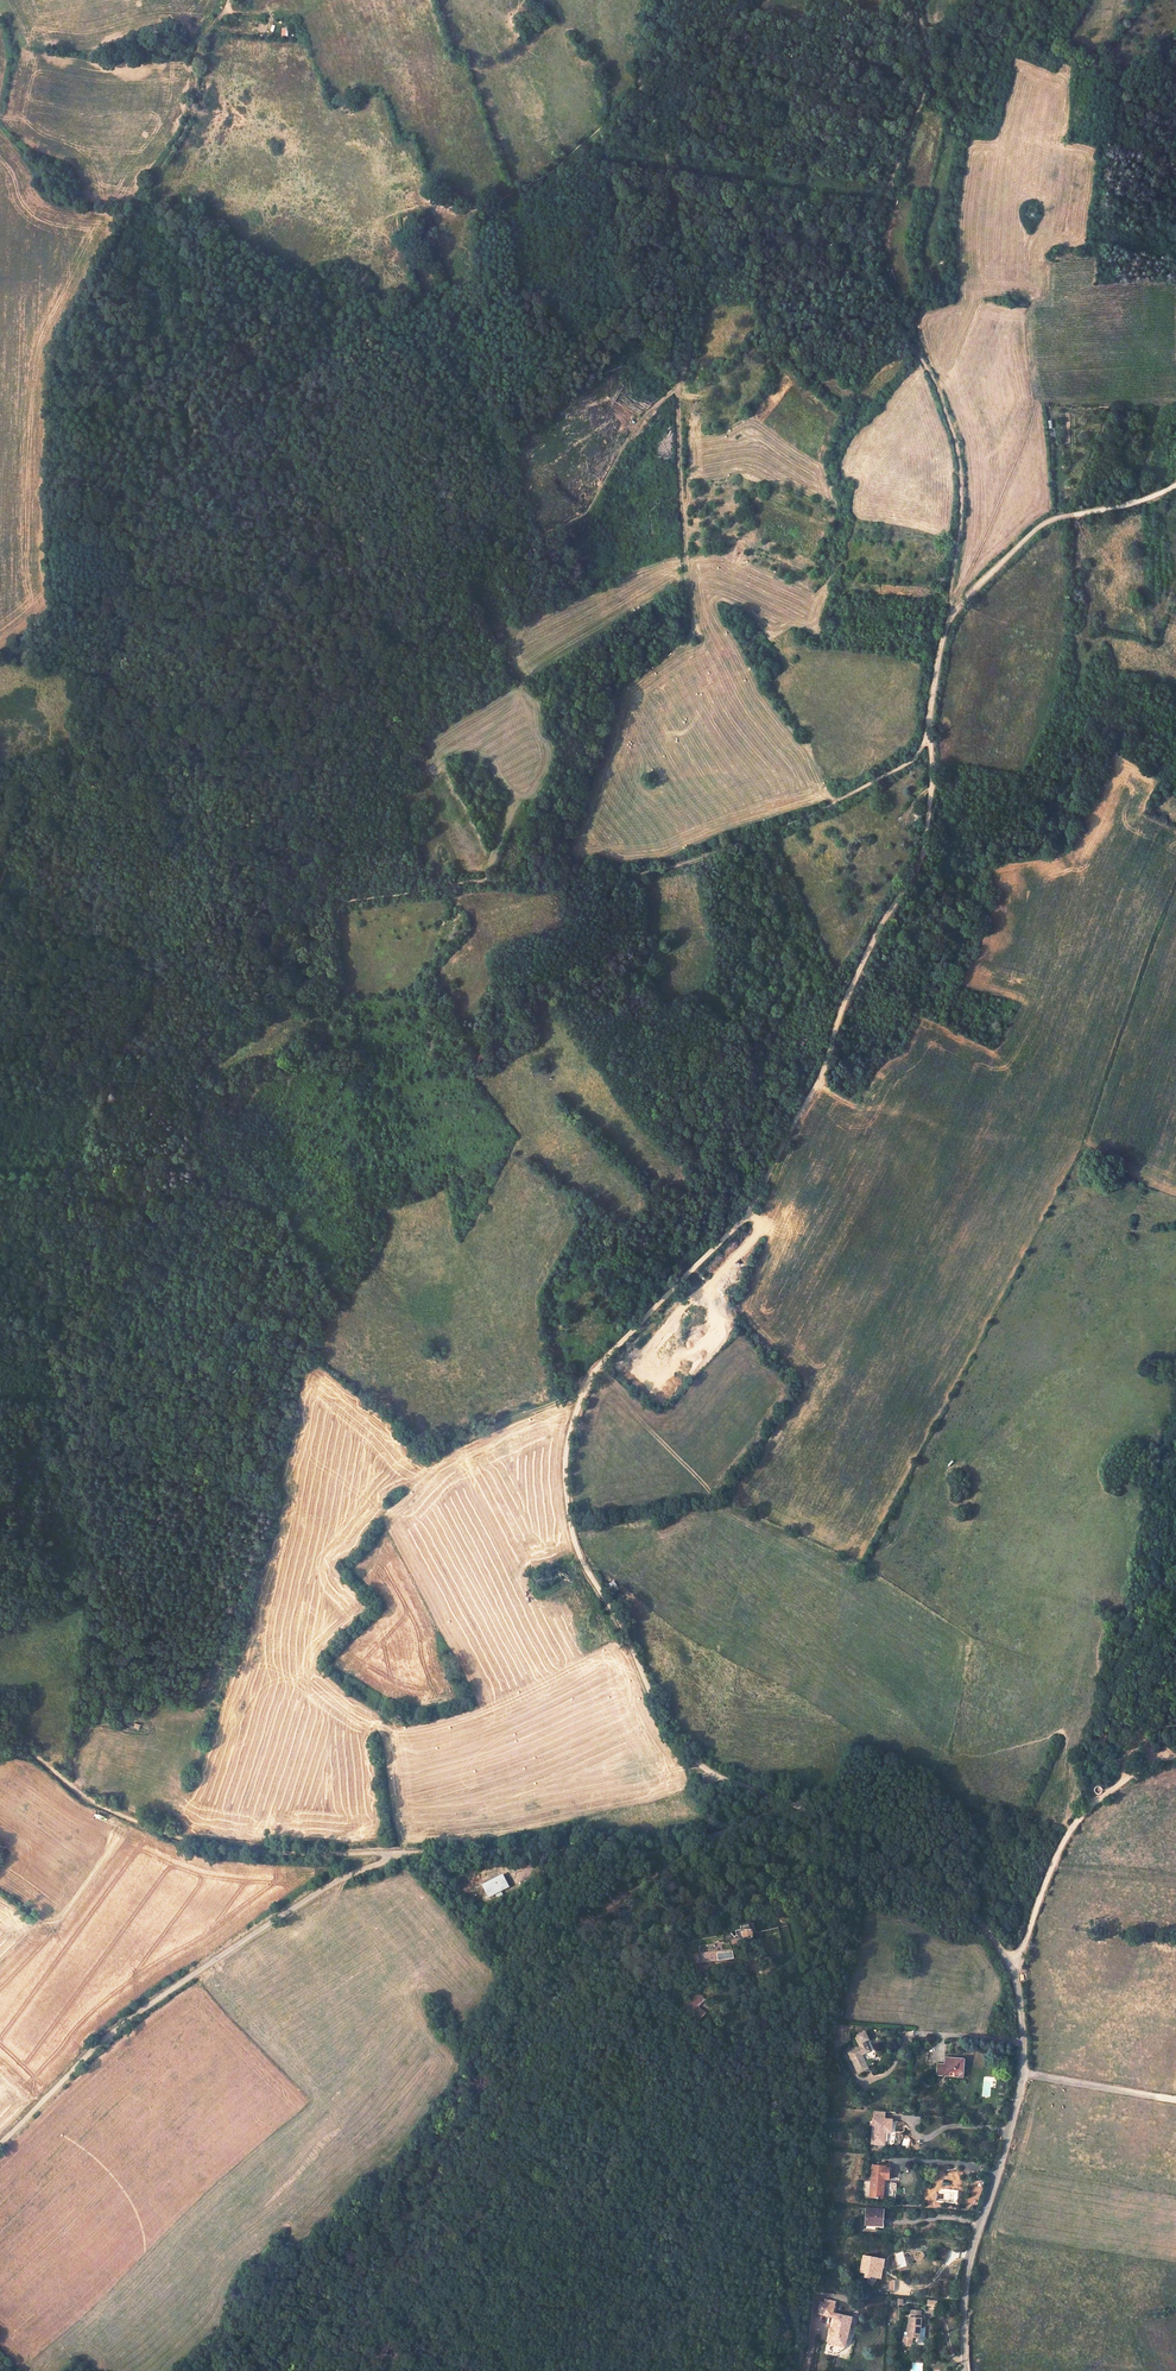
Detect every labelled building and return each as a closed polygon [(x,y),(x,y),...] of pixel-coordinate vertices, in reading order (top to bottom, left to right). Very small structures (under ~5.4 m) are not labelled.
[(463,921),(458,918),(451,929),(456,932),(463,921)] [(611,1592),(618,1589),(615,1581),(608,1584),(611,1592)] [(707,1782),(704,1773),(697,1774),(699,1784),(707,1782)] [(1096,1786),(1095,1787),(1094,1789),(1094,1792),(1095,1794),(1097,1795),(1099,1794),(1101,1793),(1102,1791),(1102,1789),(1101,1787),(1099,1786),(1096,1786)] [(503,1876),(481,1887),(487,1899),(509,1888),(503,1876)] [(758,1928),(746,1930),(748,1937),(748,1940),(757,1938),(755,1932),(759,1931),(758,1928)] [(748,1937),(734,1939),(735,1951),(745,1950),(744,1945),(749,1945),(748,1940),(748,1937)] [(702,1952),(702,1961),(717,1961),(716,1951),(702,1952)] [(735,1951),(718,1953),(719,1961),(736,1958),(735,1951)] [(706,1999),(697,1992),(684,2006),(700,2020),(706,2013),(699,2006),(706,1999)] [(852,2059),(859,2072),(868,2068),(862,2054),(870,2050),(866,2043),(866,2044),(864,2041),(869,2039),(865,2031),(857,2035),(857,2036),(860,2041),(858,2042),(860,2047),(849,2053),(851,2057),(853,2056),(854,2058),(852,2059)] [(938,2064),(937,2074),(950,2076),(950,2071),(955,2072),(954,2076),(963,2077),(964,2059),(956,2058),(956,2060),(948,2059),(948,2062),(945,2062),(945,2064),(938,2064)] [(873,2122),(871,2144),(882,2145),(883,2132),(886,2132),(891,2133),(892,2120),(884,2119),(884,2111),(874,2110),(873,2122)] [(882,2169),(872,2168),(871,2178),(873,2178),(873,2182),(871,2182),(870,2198),(875,2198),(875,2199),(878,2199),(878,2198),(883,2199),(884,2183),(881,2183),(881,2179),(889,2180),(890,2168),(882,2167),(882,2169)] [(867,2209),(867,2225),(881,2226),(882,2210),(867,2209)] [(941,2247),(939,2255),(946,2257),(948,2249),(941,2247)] [(856,2265),(855,2271),(865,2273),(864,2277),(868,2278),(870,2279),(871,2277),(877,2278),(879,2267),(883,2268),(884,2259),(863,2255),(861,2266),(856,2265)] [(935,2300),(926,2299),(926,2308),(935,2308),(935,2300)] [(819,2312),(833,2316),(834,2312),(836,2305),(821,2302),(819,2312)] [(920,2337),(922,2318),(920,2317),(921,2310),(911,2309),(911,2317),(909,2317),(908,2336),(903,2336),(903,2345),(912,2346),(912,2337),(920,2337)] [(841,2335),(849,2337),(854,2317),(838,2313),(837,2317),(835,2327),(833,2334),(831,2342),(839,2344),(841,2335)] [(841,2335),(839,2344),(847,2346),(849,2337),(841,2335)]
